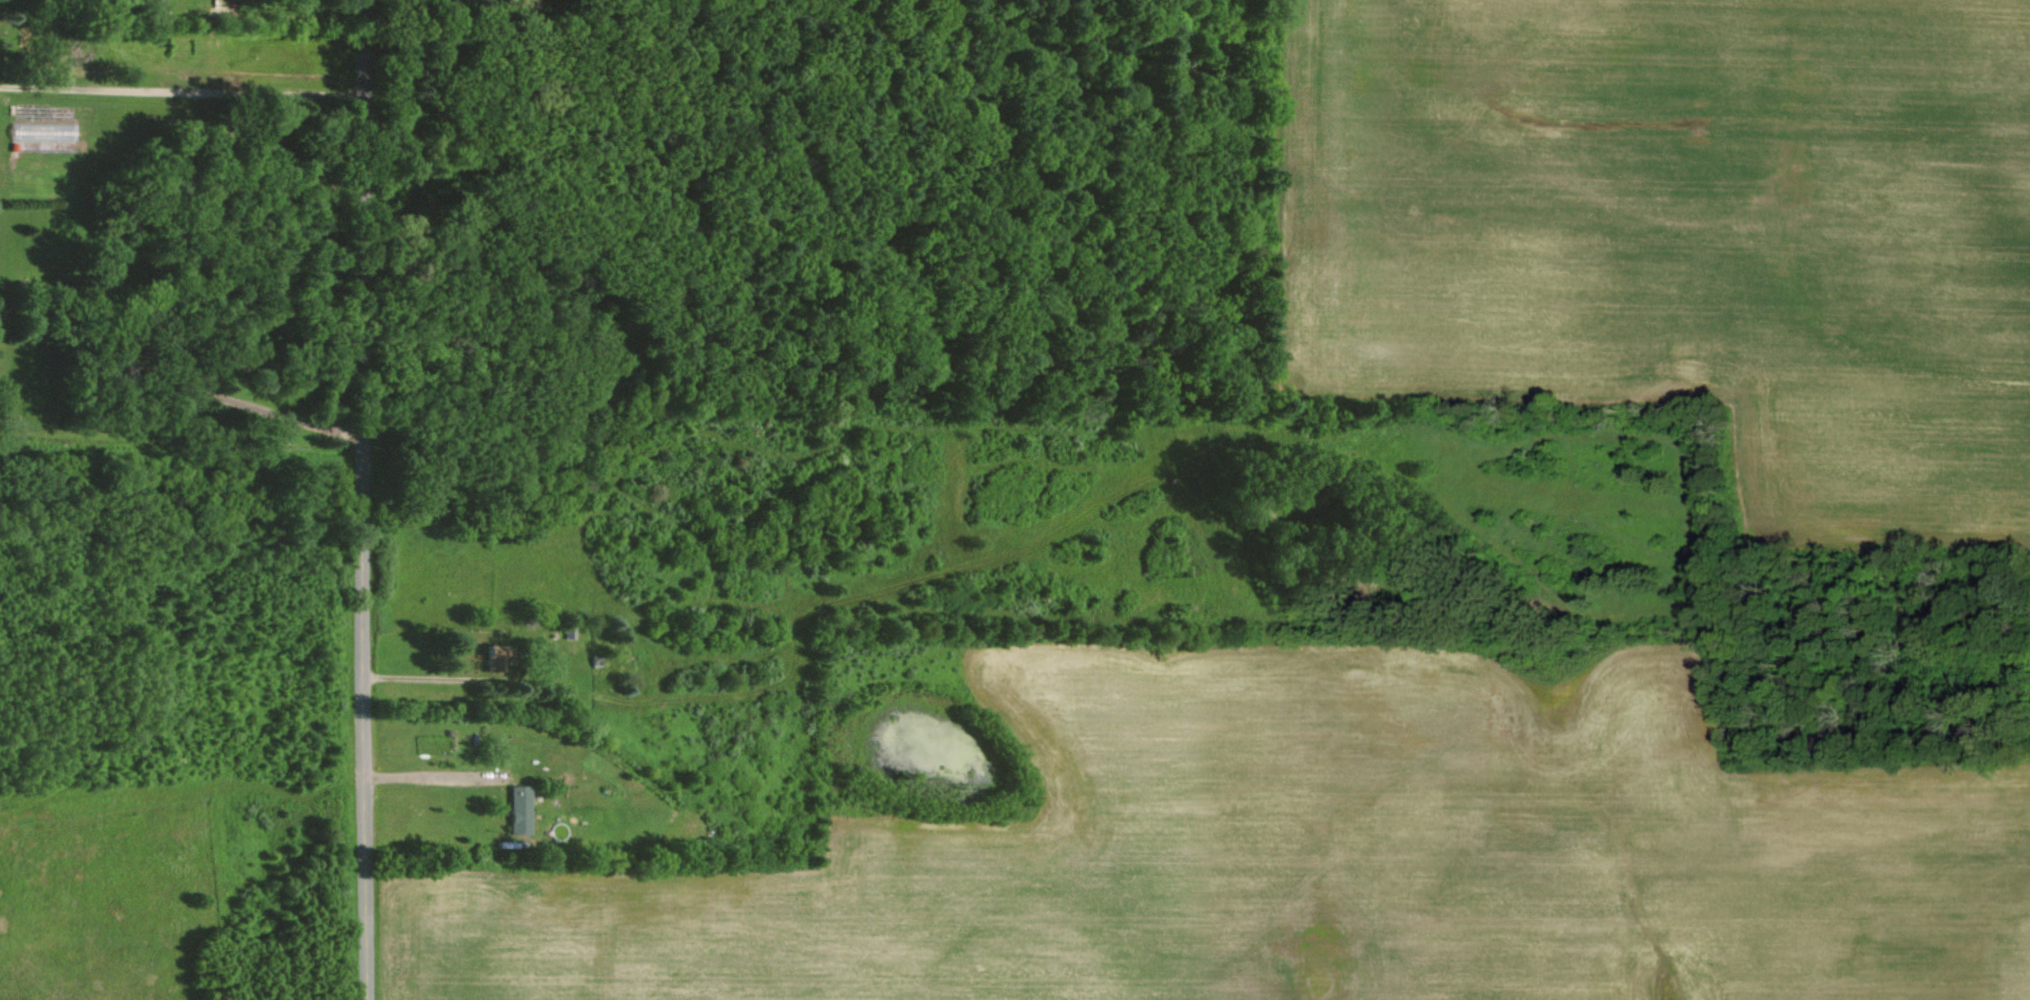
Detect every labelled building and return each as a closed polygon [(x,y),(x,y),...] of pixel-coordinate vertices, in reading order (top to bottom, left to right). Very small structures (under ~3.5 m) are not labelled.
[(503,671),(504,646),(488,645),(487,671),(503,671)] [(530,834),(531,785),(511,784),(511,834),(530,834)]
